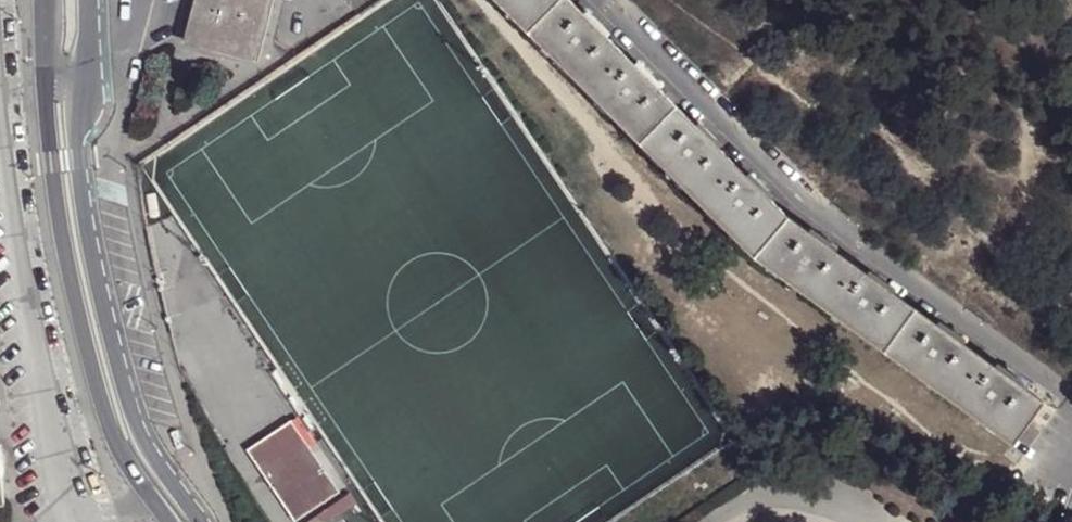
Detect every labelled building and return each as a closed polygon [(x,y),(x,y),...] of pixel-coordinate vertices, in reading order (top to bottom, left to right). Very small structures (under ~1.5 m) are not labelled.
[(191,45),(254,61),(259,43),(250,36),(256,11),(267,9),(269,0),(203,0),(191,45)] [(1010,445),(1040,403),(787,218),(568,0),(494,0),(750,257),(1010,445)] [(259,43),(267,9),(256,11),(250,36),(259,43)] [(246,451),(292,521),(295,521),(339,493),(289,422),(246,451)]
